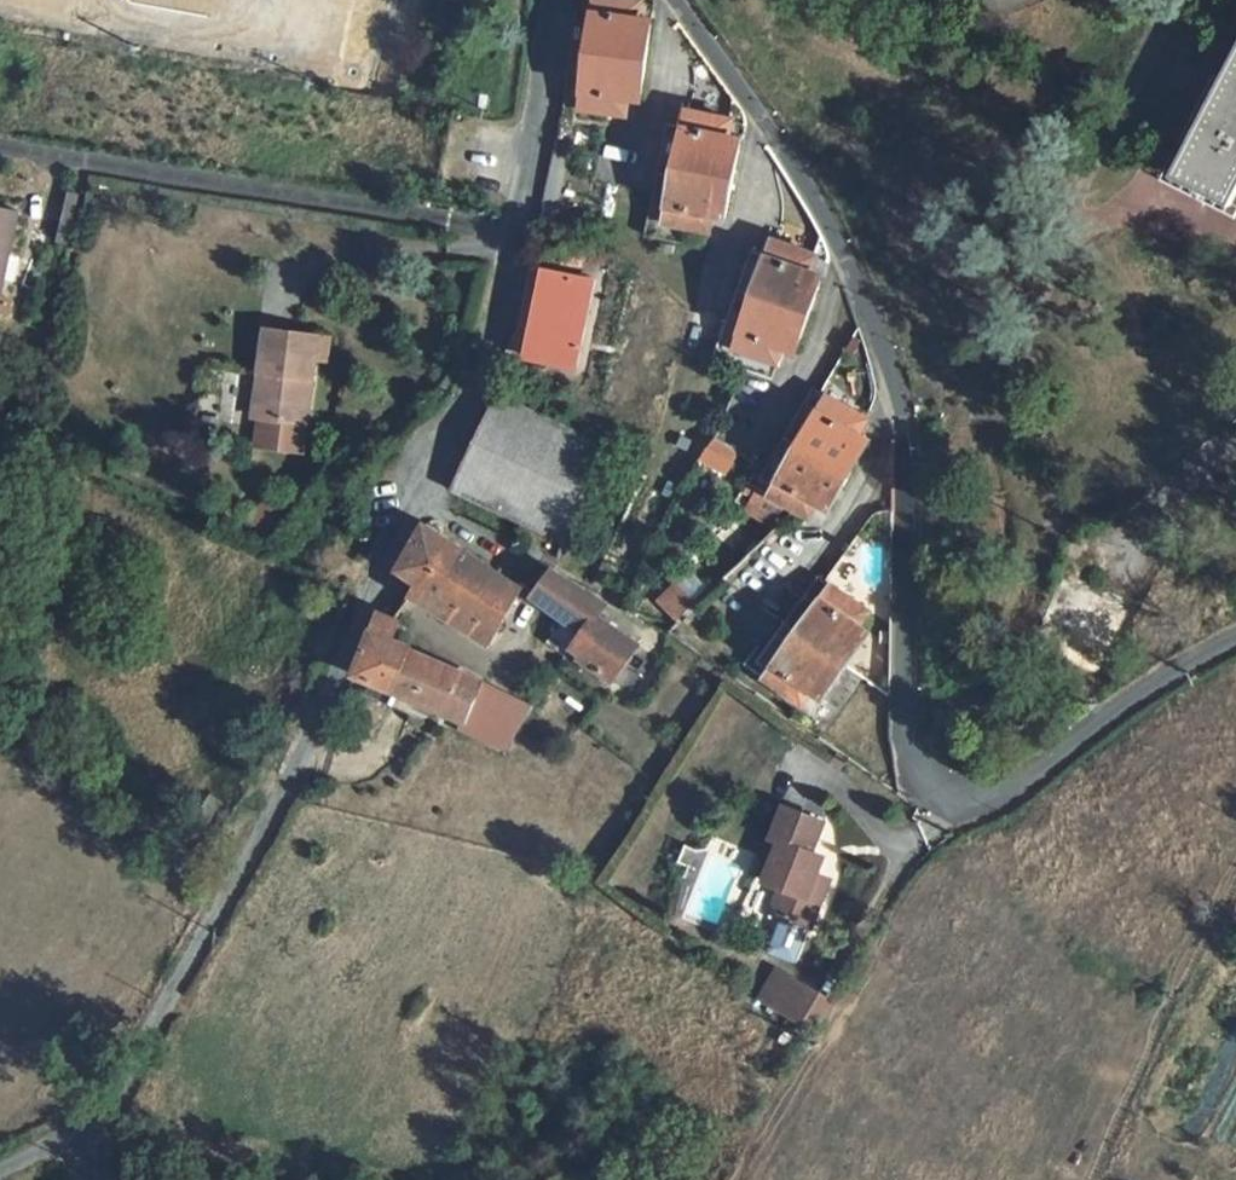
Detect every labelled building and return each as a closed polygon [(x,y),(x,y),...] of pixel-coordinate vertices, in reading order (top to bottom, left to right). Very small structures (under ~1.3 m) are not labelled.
[(223,21),(248,23),(252,0),(226,0),(223,21)] [(287,27),(312,31),(318,0),(292,0),(287,27)] [(599,0),(583,0),(563,106),(628,117),(630,101),(643,104),(656,25),(643,22),(644,8),(599,0)] [(1175,174),(1228,203),(1235,188),(1235,58),(1175,174)] [(734,137),(737,122),(675,109),(650,236),(712,249),(716,231),(728,232),(745,140),(734,137)] [(0,209),(0,316),(22,321),(26,300),(17,298),(34,217),(0,209)] [(765,241),(718,361),(770,385),(776,370),(788,376),(829,280),(816,275),(818,263),(765,241)] [(604,273),(535,258),(527,301),(547,307),(540,348),(587,359),(604,273)] [(257,450),(302,458),(307,431),(319,367),(323,344),(324,343),(272,333),(264,377),(261,377),(260,381),(263,381),(270,382),(263,424),(257,450)] [(323,344),(319,367),(331,369),(335,346),(323,344)] [(263,381),(256,422),(263,424),(270,382),(263,381)] [(756,489),(812,520),(820,506),(831,512),(874,435),(864,429),(871,414),(817,383),(789,435),(756,489)] [(502,401),(458,493),(576,545),(619,450),(502,401)] [(705,437),(698,465),(728,473),(735,445),(705,437)] [(491,649),(530,591),(430,526),(401,574),(421,588),(412,600),(491,649)] [(556,573),(540,597),(566,614),(585,626),(568,652),(617,684),(641,647),(602,619),(609,607),(556,573)] [(822,577),(753,672),(805,709),(817,696),(826,701),(873,635),(864,628),(873,616),(822,577)] [(682,589),(666,605),(686,625),(702,609),(682,589)] [(547,645),(566,656),(568,652),(585,626),(566,614),(547,645)] [(380,630),(356,677),(463,726),(485,686),(414,654),(415,646),(380,630)] [(463,726),(516,751),(538,711),(485,686),(463,726)] [(782,840),(775,860),(824,892),(829,878),(815,874),(822,855),(810,850),(821,818),(784,804),(773,837),(782,840)] [(812,928),(824,892),(775,860),(768,879),(784,884),(776,907),(781,917),(784,918),(812,928)] [(812,928),(784,918),(770,955),(798,965),(812,928)] [(776,1005),(795,976),(787,970),(767,1000),(776,1005)] [(795,976),(776,1005),(822,1036),(842,1007),(795,976)]
